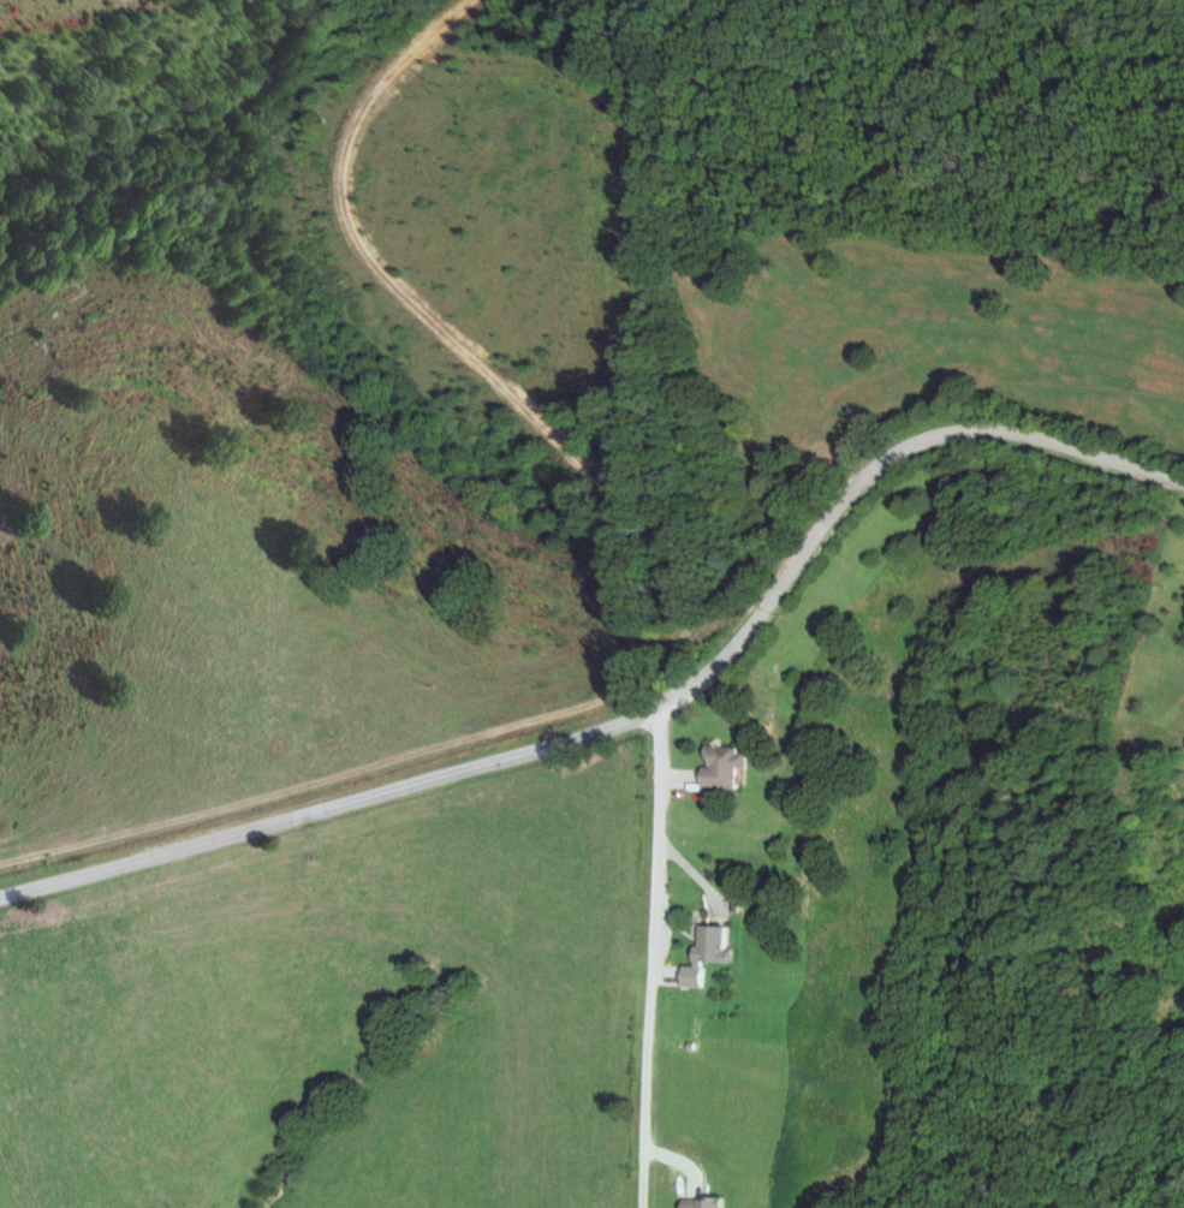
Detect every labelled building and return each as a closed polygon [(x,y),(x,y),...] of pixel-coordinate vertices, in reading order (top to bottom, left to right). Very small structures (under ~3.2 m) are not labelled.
[(699,787),(735,788),(735,769),(740,769),(741,747),(705,746),(704,768),(699,768),(699,787)] [(724,926),(697,926),(696,947),(690,947),(690,966),(680,966),(680,987),(702,988),(703,962),(728,963),(729,950),(724,950),(724,926)] [(720,1200),(679,1199),(679,1207),(720,1207),(720,1200)]
